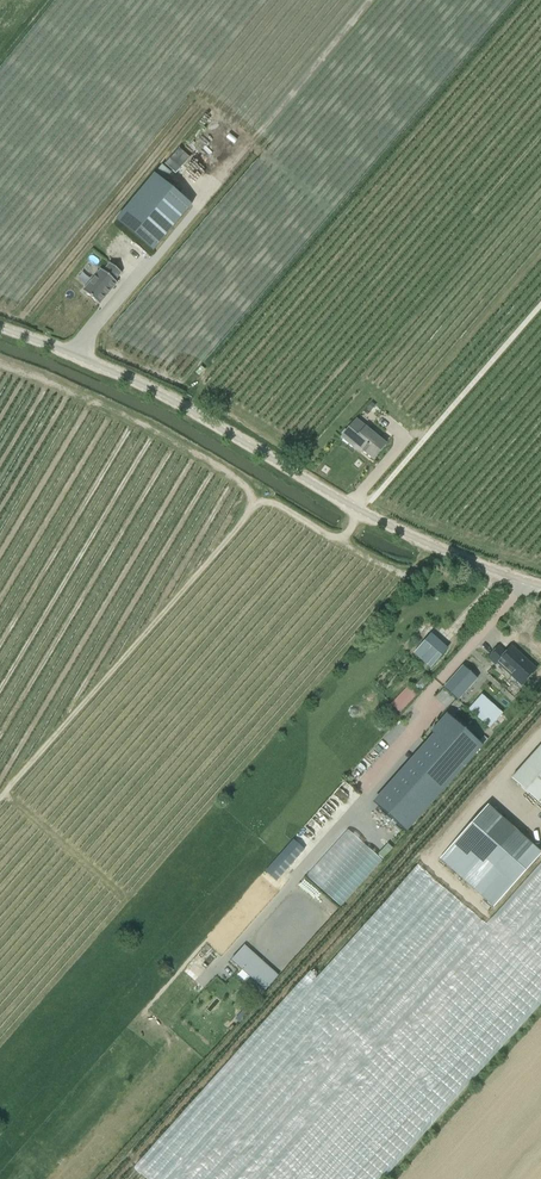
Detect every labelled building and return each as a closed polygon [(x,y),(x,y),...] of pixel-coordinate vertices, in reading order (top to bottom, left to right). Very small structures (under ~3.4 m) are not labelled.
[(234,122),(229,126),(238,136),(243,132),(234,122)] [(179,148),(165,164),(175,174),(190,157),(179,148)] [(198,150),(196,154),(199,156),(195,162),(203,167),(210,158),(198,150)] [(196,181),(204,171),(194,164),(187,174),(196,181)] [(151,251),(189,205),(152,175),(114,221),(151,251)] [(127,250),(138,261),(144,255),(132,244),(127,250)] [(93,281),(76,303),(93,316),(109,294),(107,293),(113,284),(102,275),(95,283),(93,281)] [(373,459),(385,444),(356,419),(341,437),(360,452),(362,450),(373,459)] [(219,490),(216,497),(222,500),(217,509),(227,514),(235,499),(219,490)] [(413,653),(430,667),(448,647),(431,633),(413,653)] [(498,663),(522,685),(536,668),(511,646),(506,653),(499,646),(489,658),(496,665),(498,663)] [(463,666),(444,688),(458,700),(477,679),(463,666)] [(390,702),(399,712),(418,695),(408,685),(390,702)] [(481,695),(468,709),(489,728),(501,713),(481,695)] [(395,787),(377,806),(406,832),(424,812),(482,746),(452,719),(436,737),(438,739),(423,755),(395,787)] [(511,779),(540,806),(540,745),(511,779)] [(487,806),(439,859),(493,907),(540,854),(487,806)] [(347,828),(304,876),(340,908),(382,860),(347,828)]
